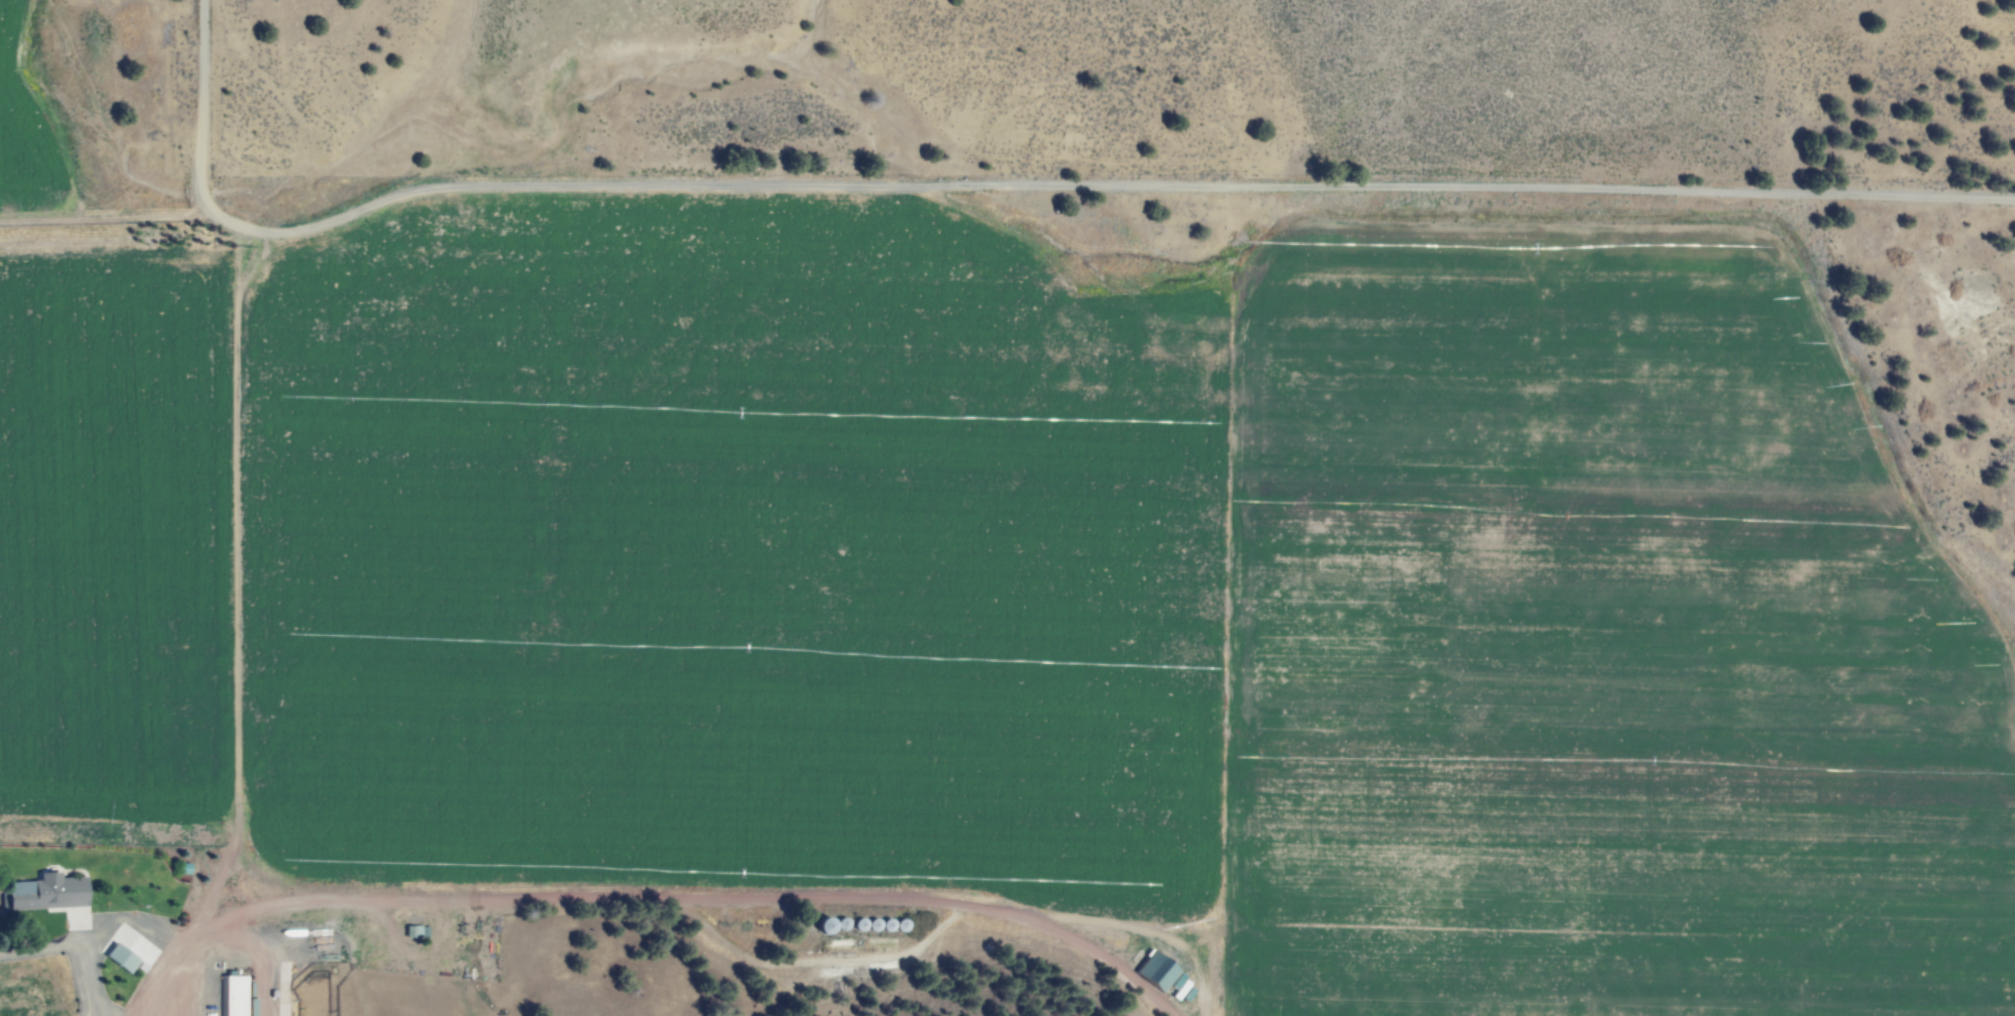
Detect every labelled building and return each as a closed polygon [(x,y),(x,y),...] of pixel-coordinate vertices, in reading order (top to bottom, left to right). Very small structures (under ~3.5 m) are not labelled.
[(84,906),(82,877),(56,878),(56,871),(34,872),(35,882),(0,884),(2,911),(84,906)] [(124,975),(134,961),(111,943),(101,957),(124,975)] [(1160,994),(1176,970),(1149,951),(1133,974),(1160,994)] [(218,976),(219,1015),(251,1015),(251,976),(218,976)]
